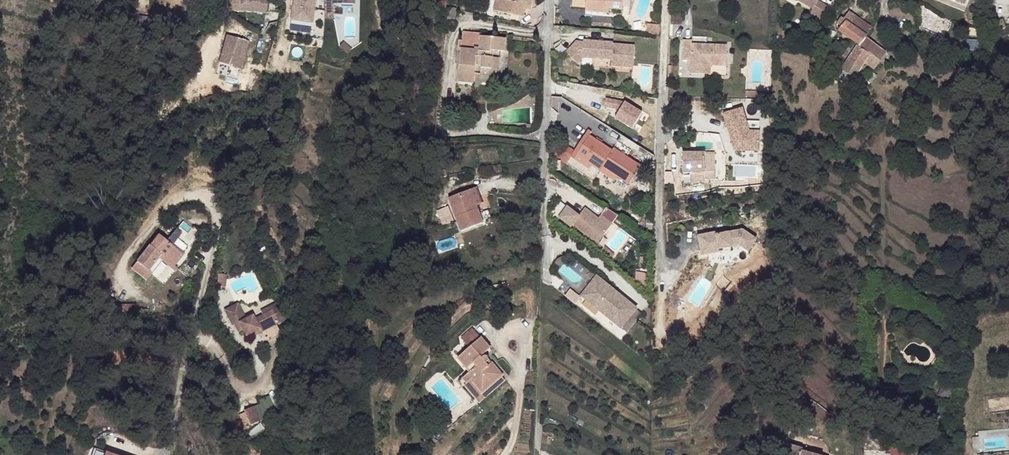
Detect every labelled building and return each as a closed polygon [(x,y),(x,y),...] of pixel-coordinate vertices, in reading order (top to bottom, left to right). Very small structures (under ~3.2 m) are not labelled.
[(228,10),(235,11),(239,11),(239,0),(228,0),(228,10)] [(239,11),(239,12),(265,13),(265,0),(239,0),(239,11)] [(315,0),(292,0),(291,22),(315,23),(315,0)] [(496,12),(526,19),(527,11),(529,7),(533,8),(535,0),(511,0),(510,2),(501,0),(499,0),(496,12)] [(572,7),(586,9),(587,0),(573,0),(572,7)] [(586,9),(586,13),(603,14),(603,9),(604,0),(587,0),(586,9)] [(603,9),(609,10),(622,11),(623,0),(604,0),(603,9)] [(798,2),(814,11),(810,17),(821,23),(829,8),(822,4),(824,0),(799,0),(798,2)] [(452,8),(450,19),(457,21),(460,10),(452,8)] [(839,32),(856,44),(858,46),(881,61),(886,53),(866,39),(867,38),(872,29),(850,14),(845,23),(842,20),(838,26),(841,29),(839,32)] [(1004,19),(988,25),(991,33),(1007,28),(1004,19)] [(659,36),(659,26),(647,25),(646,35),(659,36)] [(480,49),(481,37),(481,33),(465,32),(464,48),(480,49)] [(241,71),(248,43),(226,37),(219,65),(241,71)] [(507,39),(481,37),(480,49),(464,48),(462,48),(459,82),(474,83),(476,68),(476,64),(482,65),(482,67),(493,68),(494,57),(494,56),(491,55),(492,49),(494,50),(506,51),(507,39)] [(691,41),(684,41),(683,61),(690,61),(690,71),(700,71),(700,66),(710,66),(726,67),(726,47),(691,45),(691,41)] [(566,54),(576,64),(583,58),(611,61),(611,66),(632,68),(634,48),(613,46),(612,44),(583,42),(583,44),(576,43),(566,54)] [(881,61),(858,46),(842,71),(843,71),(852,77),(855,79),(866,64),(875,69),(881,61)] [(482,67),(482,69),(481,75),(499,77),(501,58),(494,57),(493,68),(482,67)] [(710,66),(700,66),(700,71),(690,71),(690,74),(709,75),(710,66)] [(852,77),(843,71),(838,78),(847,84),(852,77)] [(625,103),(607,99),(604,116),(619,120),(633,128),(642,114),(625,103)] [(747,121),(743,107),(723,113),(734,151),(760,150),(760,121),(747,121)] [(589,129),(575,151),(570,158),(573,159),(574,159),(577,154),(589,136),(592,131),(589,129)] [(612,151),(589,136),(577,154),(592,164),(591,165),(599,171),(601,167),(617,177),(629,185),(641,166),(614,148),(612,151)] [(562,142),(554,156),(566,164),(570,158),(575,151),(562,142)] [(481,153),(481,161),(498,160),(497,151),(481,153)] [(683,173),(691,173),(691,185),(706,185),(706,183),(715,183),(714,153),(706,153),(683,153),(683,173)] [(589,169),(591,165),(592,164),(577,154),(574,159),(589,169)] [(615,181),(617,177),(601,167),(599,171),(615,181)] [(479,188),(472,191),(478,205),(485,202),(479,188)] [(485,223),(478,205),(472,191),(449,200),(462,232),(485,223)] [(447,208),(438,211),(444,224),(453,221),(447,208)] [(574,213),(567,208),(558,220),(565,225),(574,213)] [(598,219),(584,209),(572,224),(596,243),(608,227),(598,219)] [(600,215),(598,219),(608,227),(611,224),(600,215)] [(159,233),(137,260),(153,273),(164,261),(166,257),(175,264),(183,254),(159,233)] [(715,239),(698,242),(702,260),(719,257),(719,255),(741,251),(749,256),(757,245),(744,236),(716,241),(715,239)] [(597,242),(594,246),(609,258),(612,254),(597,242)] [(572,268),(578,261),(567,252),(554,267),(558,270),(565,262),(572,268)] [(187,256),(183,254),(175,264),(166,257),(164,261),(175,270),(187,256)] [(636,309),(597,278),(593,283),(614,299),(616,297),(634,312),(636,309)] [(614,299),(593,283),(582,296),(621,327),(634,312),(616,297),(614,299)] [(126,303),(118,303),(117,316),(137,316),(137,310),(125,310),(126,303)] [(239,304),(226,311),(234,326),(236,325),(240,333),(244,330),(247,336),(255,333),(261,330),(262,333),(279,324),(273,312),(256,320),(254,317),(247,320),(239,304)] [(474,384),(484,395),(504,377),(493,363),(489,366),(487,363),(488,360),(488,358),(487,357),(485,356),(483,358),(481,357),(491,349),(482,338),(458,359),(470,373),(463,380),(468,385),(473,381),(475,383),(474,384)] [(255,407),(246,411),(252,426),(261,422),(255,407)] [(801,449),(790,446),(787,454),(811,454),(801,452),(801,449)]
